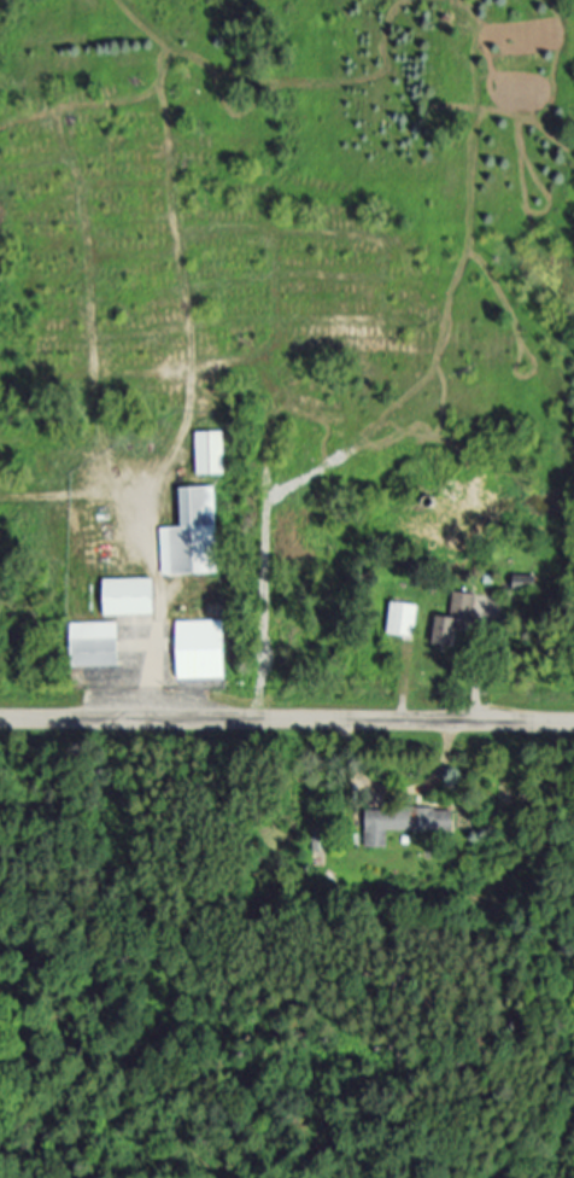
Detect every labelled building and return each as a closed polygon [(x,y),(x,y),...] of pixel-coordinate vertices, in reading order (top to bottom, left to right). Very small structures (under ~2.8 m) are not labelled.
[(197,433),(224,433),(224,477),(197,477),(197,433)] [(219,575),(163,577),(160,529),(181,529),(180,490),(217,489),(219,575)] [(537,577),(537,591),(515,591),(515,577),(537,577)] [(156,616),(105,616),(105,581),(154,581),(156,616)] [(451,619),(452,594),(476,595),(474,622),(461,622),(458,647),(434,646),(437,618),(451,619)] [(387,635),(391,603),(417,606),(415,638),(387,635)] [(226,680),(177,681),(176,622),(215,620),(215,617),(205,617),(205,605),(223,605),(226,680)] [(119,666),(72,667),(71,624),(118,624),(119,666)] [(365,809),(452,810),(452,833),(387,832),(387,850),(365,850),(365,809)]
